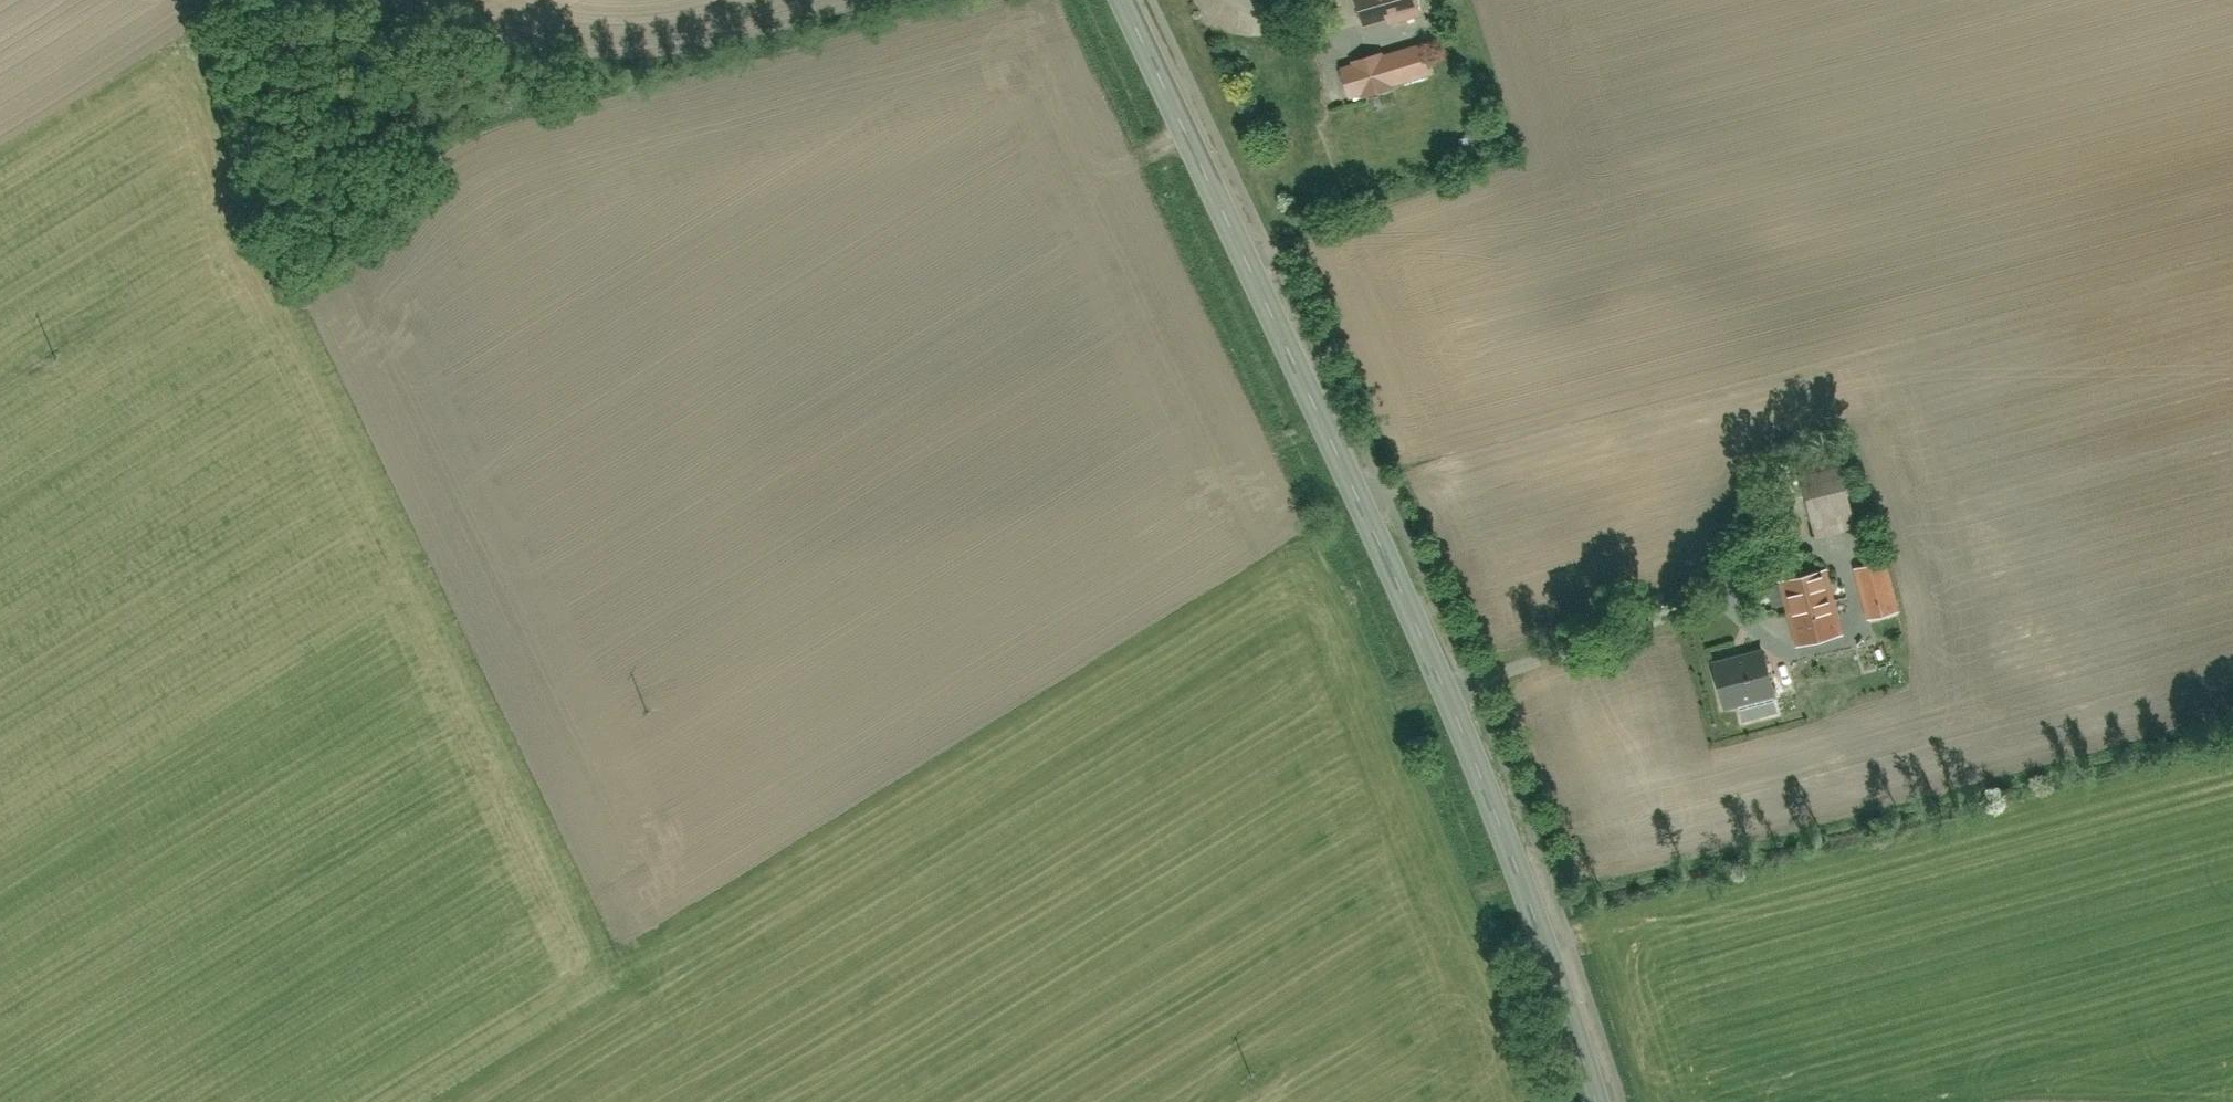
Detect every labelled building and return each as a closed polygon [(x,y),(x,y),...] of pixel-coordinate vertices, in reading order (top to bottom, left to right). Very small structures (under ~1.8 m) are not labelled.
[(1368,31),(1433,14),(1430,0),(1360,0),(1368,31)] [(1344,69),(1351,97),(1436,77),(1429,49),(1344,69)] [(1796,457),(1818,532),(1872,517),(1850,442),(1796,457)] [(1857,569),(1870,620),(1895,614),(1882,562),(1857,569)] [(1785,581),(1799,647),(1842,638),(1829,572),(1785,581)] [(1715,663),(1723,709),(1781,699),(1773,652),(1715,663)]
